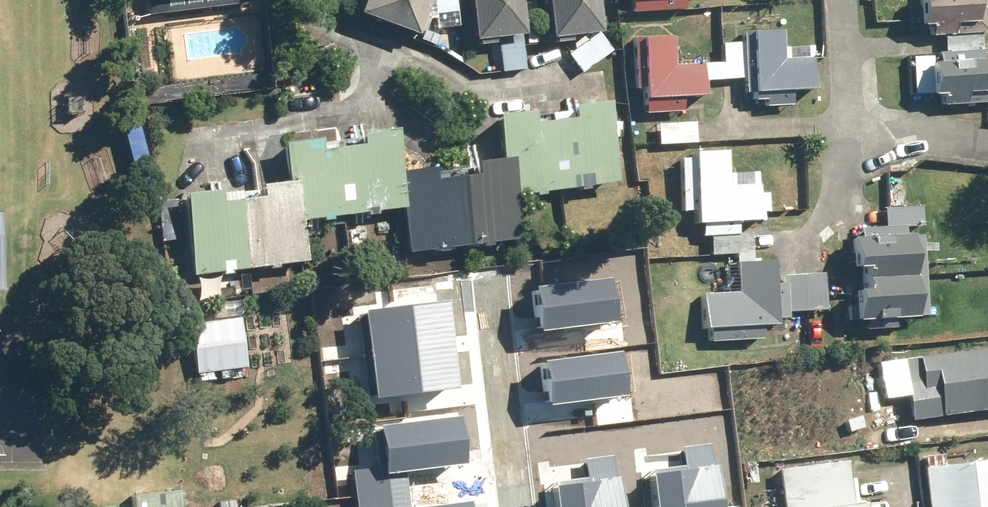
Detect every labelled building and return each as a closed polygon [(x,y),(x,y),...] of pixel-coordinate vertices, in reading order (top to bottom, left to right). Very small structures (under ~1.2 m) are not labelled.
[(355,13),(413,35),(426,0),(360,0),(355,13)] [(452,0),(430,0),(432,19),(454,17),(452,0)] [(517,0),(465,0),(470,42),(492,39),(497,71),(522,68),(517,36),(522,35),(517,0)] [(595,0),(543,0),(548,39),(599,33),(595,0)] [(919,25),(927,24),(927,36),(942,35),(943,51),(981,50),(980,33),(987,33),(985,0),(917,0),(919,25)] [(781,59),(780,30),(749,32),(751,93),(811,90),(810,58),(781,59)] [(671,64),(670,36),(639,38),(642,99),(702,96),(701,79),(738,77),(736,41),(718,42),(719,62),(671,64)] [(982,52),(909,56),(912,96),(942,94),(943,105),(987,102),(987,60),(982,61),(982,52)] [(282,143),(287,182),(259,186),(261,198),(221,203),(219,192),(181,197),(190,276),(305,261),(300,222),(400,209),(406,254),(518,240),(513,195),(614,183),(604,103),(569,107),(570,118),(530,123),(529,112),(493,117),(498,158),(399,171),(394,129),(359,134),(360,145),(319,150),(317,139),(282,143)] [(692,142),(692,122),(654,123),(654,143),(692,142)] [(727,187),(725,151),(689,153),(690,158),(676,159),(679,224),(759,220),(758,186),(727,187)] [(918,235),(902,235),(901,226),(919,225),(918,205),(881,207),(882,226),(856,227),(857,238),(849,239),(850,268),(865,267),(866,290),(852,291),(853,319),(922,316),(918,235)] [(750,235),(708,236),(708,254),(750,253),(750,235)] [(732,262),(734,293),(700,295),(702,330),(774,326),(771,260),(732,262)] [(824,309),(823,272),(782,274),(784,334),(806,333),(805,310),(824,309)] [(540,289),(545,326),(617,318),(613,278),(540,289)] [(370,311),(378,394),(456,386),(449,304),(370,311)] [(238,317),(188,323),(195,373),(244,367),(238,317)] [(915,358),(918,379),(902,381),(908,420),(987,409),(987,347),(915,358)] [(547,363),(552,401),(625,392),(620,353),(547,363)] [(116,425),(125,496),(139,494),(140,506),(156,506),(144,421),(116,425)] [(355,472),(358,499),(406,492),(404,474),(474,465),(468,421),(380,432),(384,469),(355,472)] [(659,506),(724,506),(718,443),(686,446),(688,467),(656,470),(659,506)] [(558,506),(622,506),(618,455),(586,458),(587,479),(555,482),(558,506)] [(844,459),(775,468),(780,506),(865,506),(864,502),(851,503),(844,459)] [(921,466),(926,506),(987,506),(987,459),(921,466)] [(358,499),(359,506),(408,506),(406,492),(358,499)]
